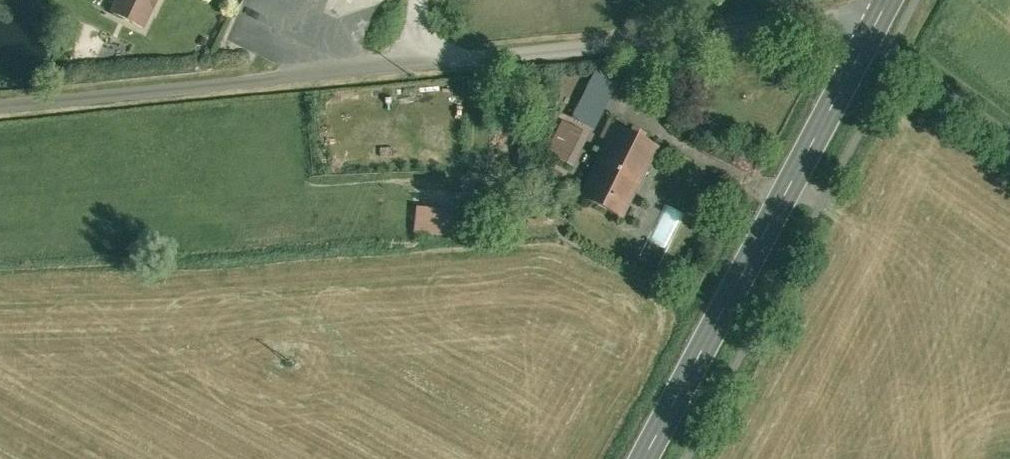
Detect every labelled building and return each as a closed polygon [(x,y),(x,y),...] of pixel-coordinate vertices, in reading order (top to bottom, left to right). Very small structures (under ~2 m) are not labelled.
[(113,13),(147,28),(160,0),(119,0),(113,13)] [(601,129),(619,77),(593,69),(575,120),(601,129)] [(625,213),(659,144),(611,120),(603,136),(609,139),(583,192),(625,213)] [(587,130),(569,121),(561,136),(579,145),(587,130)] [(669,248),(685,211),(667,203),(650,240),(669,248)] [(461,212),(430,210),(428,223),(459,226),(461,212)] [(532,212),(531,227),(545,227),(546,213),(532,212)] [(572,222),(560,215),(554,225),(566,232),(572,222)]
